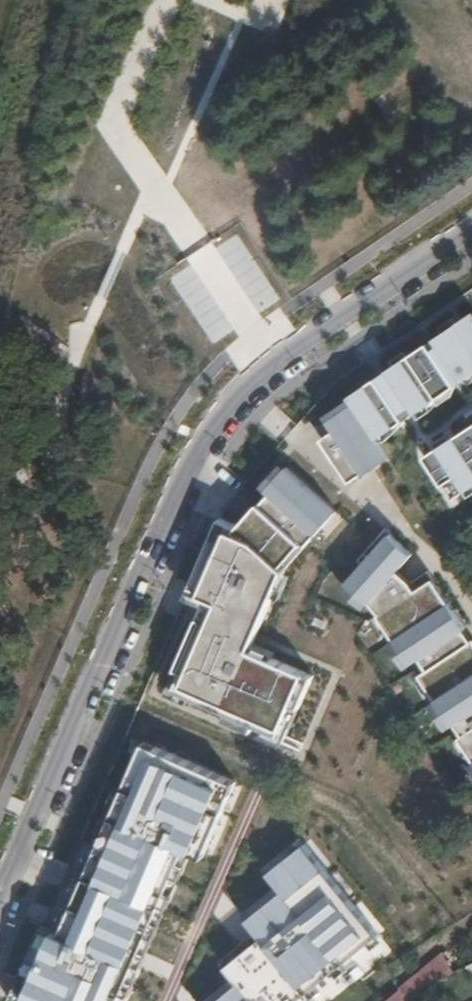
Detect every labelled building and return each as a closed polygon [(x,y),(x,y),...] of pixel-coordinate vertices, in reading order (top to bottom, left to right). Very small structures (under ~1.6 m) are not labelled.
[(383,373),(411,414),(471,373),(471,314),(383,373)] [(351,396),(354,401),(378,437),(405,419),(378,378),(351,396)] [(378,437),(354,401),(329,419),(338,432),(325,440),(355,484),(393,459),(378,437)] [(426,456),(453,499),(471,487),(471,426),(426,456)] [(337,512),(287,469),(241,524),(222,517),(189,597),(204,603),(169,686),(289,738),(313,675),(252,649),(287,568),(337,512)] [(348,582),(372,602),(471,754),(471,634),(430,571),(414,583),(399,572),(414,555),(392,535),(348,582)] [(12,999),(17,1000),(122,1000),(186,849),(206,858),(239,782),(138,738),(57,927),(45,922),(12,999)] [(315,1000),(301,984),(378,934),(309,847),(271,872),(284,892),(249,919),(263,938),(227,967),(240,983),(218,1000),(314,1000),(315,1000)] [(431,986),(424,971),(400,991),(404,999),(431,986)] [(404,999),(400,991),(387,1000),(405,1000),(404,999)]
